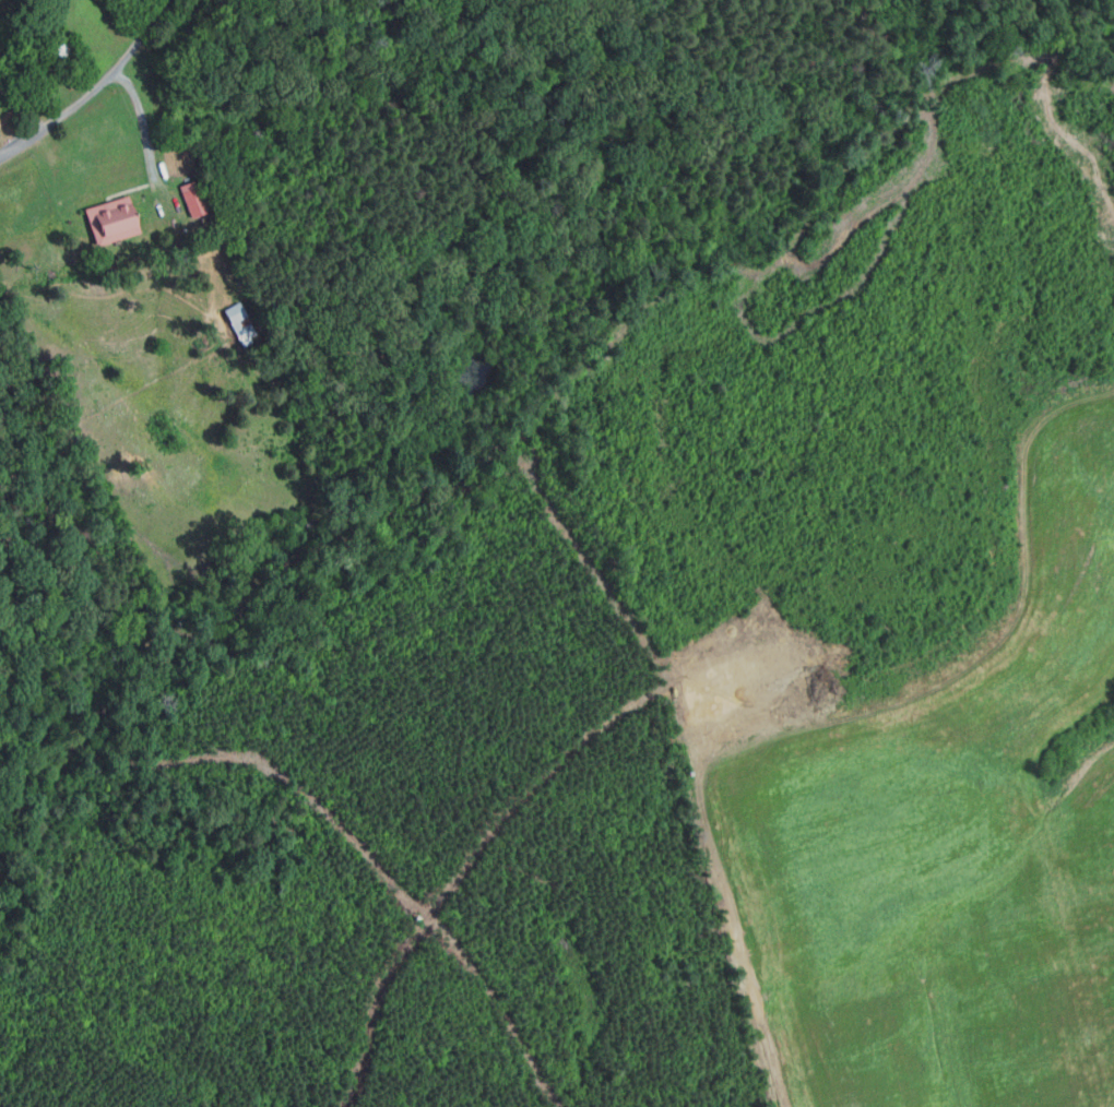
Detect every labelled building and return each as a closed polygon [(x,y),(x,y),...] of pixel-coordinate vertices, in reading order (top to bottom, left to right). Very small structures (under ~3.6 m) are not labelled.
[(58,72),(35,48),(56,27),(80,51),(58,72)] [(19,47),(27,58),(20,64),(11,53),(19,47)] [(71,68),(81,83),(71,90),(61,74),(71,68)] [(200,187),(211,214),(192,222),(181,194),(200,187)] [(127,195),(139,236),(96,249),(84,209),(127,195)] [(240,302),(253,330),(236,338),(223,311),(240,302)]
